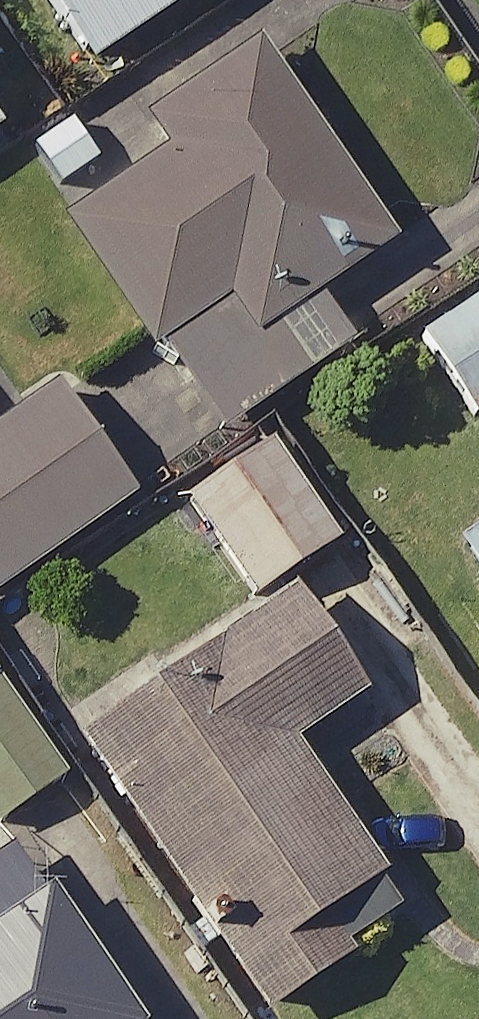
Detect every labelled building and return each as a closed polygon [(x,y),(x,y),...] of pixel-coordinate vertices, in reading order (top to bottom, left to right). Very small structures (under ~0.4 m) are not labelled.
[(62,51),(140,0),(28,0),(62,51)] [(7,162),(150,375),(187,429),(327,335),(290,280),(362,232),(218,19),(7,162)] [(404,316),(456,408),(478,395),(478,273),(404,316)] [(103,487),(22,367),(0,382),(0,556),(103,487)] [(312,529),(246,428),(163,482),(229,584),(312,529)] [(427,528),(478,607),(478,493),(427,528)] [(332,689),(269,583),(64,705),(237,995),(386,906),(277,723),(332,689)] [(0,707),(0,796),(42,768),(0,707)] [(0,852),(0,1018),(111,1018),(0,852)]
